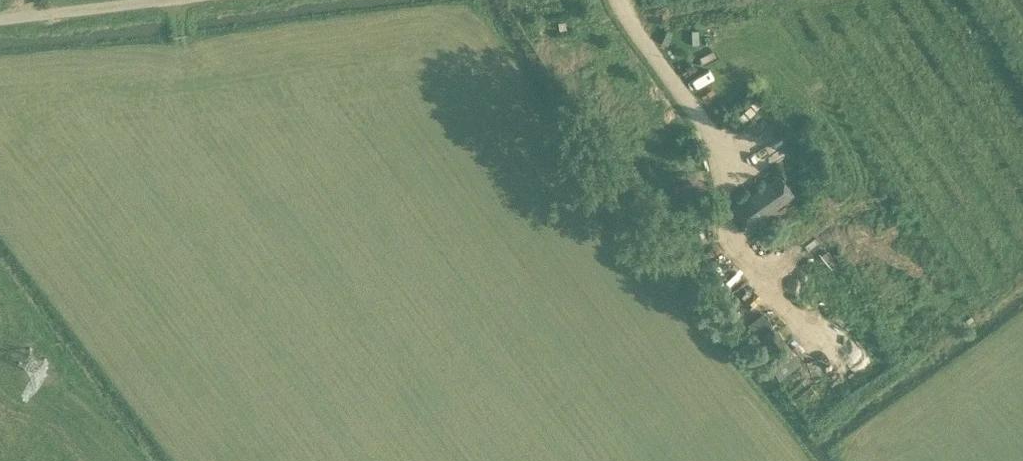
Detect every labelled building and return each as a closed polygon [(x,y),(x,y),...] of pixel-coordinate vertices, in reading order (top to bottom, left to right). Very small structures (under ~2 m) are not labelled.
[(793,194),(779,174),(734,206),(748,226),(784,201),(783,200),(793,194)] [(754,338),(781,376),(802,361),(776,323),(754,338)]
